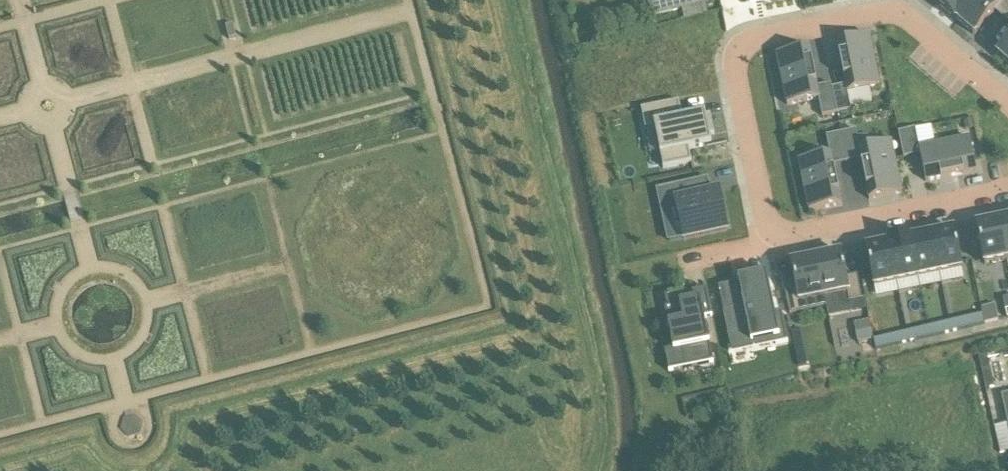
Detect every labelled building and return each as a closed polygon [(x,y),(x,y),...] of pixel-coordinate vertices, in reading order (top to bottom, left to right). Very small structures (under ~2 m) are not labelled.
[(654,17),(678,10),(706,3),(715,1),(715,0),(649,0),(654,17)] [(937,4),(956,20),(956,19),(973,0),(940,0),(937,4)] [(956,19),(975,36),(1002,5),(996,0),(973,0),(956,19)] [(234,25),(227,27),(230,39),(237,37),(234,25)] [(846,86),(833,89),(838,114),(852,111),(848,93),(880,87),(870,36),(838,43),(846,86)] [(998,55),(1007,63),(1007,43),(998,55)] [(810,48),(778,55),(788,106),(820,99),(821,99),(818,88),(810,48)] [(832,86),(818,88),(821,99),(820,99),(823,117),(838,114),(833,89),(832,86)] [(680,102),(642,110),(646,130),(656,128),(663,166),(664,169),(693,163),(690,150),(704,147),(712,145),(710,135),(715,134),(711,115),(706,116),(706,114),(683,119),(680,102)] [(965,122),(966,131),(974,129),(973,121),(965,122)] [(916,130),(899,133),(904,159),(921,155),(926,182),(977,172),(971,139),(920,150),(916,130)] [(857,131),(842,134),(848,163),(862,160),(859,149),(860,149),(857,131)] [(842,134),(828,137),(832,155),(834,165),(848,163),(842,134)] [(860,149),(859,149),(862,160),(870,200),(902,193),(892,142),(860,149)] [(832,155),(800,161),(810,212),(842,205),(834,165),(832,155)] [(698,183),(659,192),(664,214),(679,211),(685,239),(728,230),(720,192),(712,194),(701,196),(698,183)] [(1000,221),(1007,260),(1007,219),(1000,221)] [(1000,221),(977,225),(985,265),(1007,260),(1000,221)] [(954,230),(932,235),(940,274),(963,269),(954,230)] [(932,235),(911,239),(919,278),(940,274),(932,235)] [(911,238),(889,243),(890,243),(898,283),(919,278),(911,239),(911,238)] [(889,243),(867,248),(875,287),(898,283),(890,243),(889,243)] [(841,253),(817,258),(825,298),(826,298),(848,293),(850,303),(863,300),(858,276),(847,279),(841,253)] [(797,289),(786,291),(791,315),(828,307),(826,298),(825,298),(817,258),(792,263),(797,289)] [(731,312),(725,313),(730,341),(751,336),(752,344),(775,339),(776,344),(789,342),(783,312),(771,314),(770,307),(764,278),(735,284),(736,287),(727,289),(729,300),(731,312)] [(685,291),(665,295),(668,307),(665,307),(674,350),(674,352),(682,351),(686,369),(714,363),(705,319),(713,317),(708,290),(705,291),(696,293),(695,293),(693,293),(695,301),(695,305),(688,306),(687,303),(685,291)] [(983,314),(950,322),(952,332),(985,324),(983,314)] [(870,321),(855,324),(859,343),(873,340),(870,321)] [(950,322),(929,327),(931,337),(952,332),(950,322)] [(929,327),(908,332),(910,342),(931,337),(929,327)] [(908,332),(874,340),(877,350),(899,345),(910,342),(908,332)] [(988,355),(980,357),(987,389),(995,387),(992,371),(988,355)]
